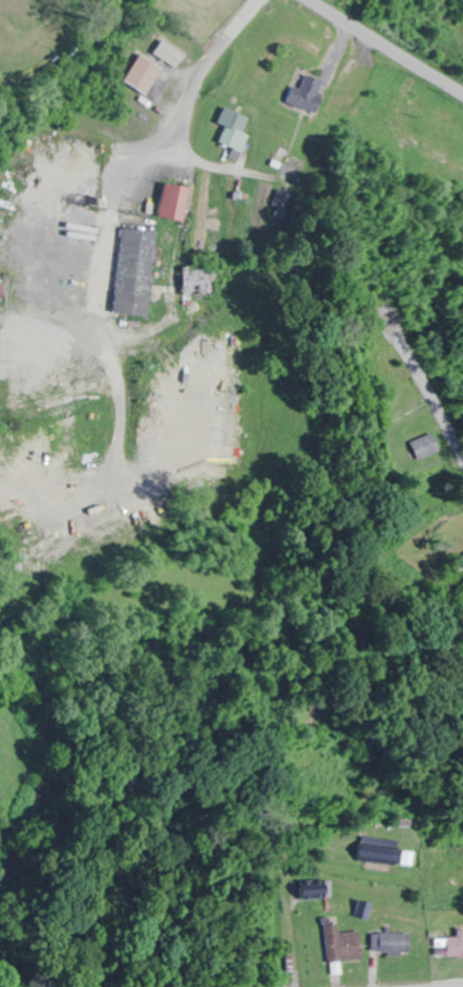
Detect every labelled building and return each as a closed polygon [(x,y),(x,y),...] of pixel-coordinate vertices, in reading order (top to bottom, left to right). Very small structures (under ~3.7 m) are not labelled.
[(174,67),(183,55),(162,40),(153,53),(174,67)] [(162,67),(138,53),(122,79),(146,94),(162,67)] [(322,84),(309,72),(286,95),(307,116),(322,102),(313,93),(322,84)] [(241,151),(248,135),(242,132),(248,117),(223,107),(217,122),(225,126),(218,142),(241,151)] [(160,185),(160,218),(187,218),(187,185),(160,185)] [(292,194),(278,189),(272,205),(286,210),(292,194)] [(114,314),(149,316),(154,231),(120,228),(114,314)] [(183,266),(183,296),(215,296),(215,266),(183,266)] [(438,451),(430,433),(409,442),(416,460),(438,451)] [(456,574),(462,569),(462,554),(449,564),(456,574)] [(412,846),(356,842),(355,861),(411,866),(412,846)] [(304,897),(328,897),(328,894),(323,894),(323,885),(304,885),(304,897)] [(365,919),(369,904),(358,902),(354,916),(365,919)] [(358,931),(333,933),(332,924),(323,925),(325,962),(359,960),(358,931)] [(462,930),(454,930),(454,937),(443,937),(443,956),(462,956),(462,936),(462,930)] [(377,954),(408,954),(408,932),(377,932),(377,954)]
